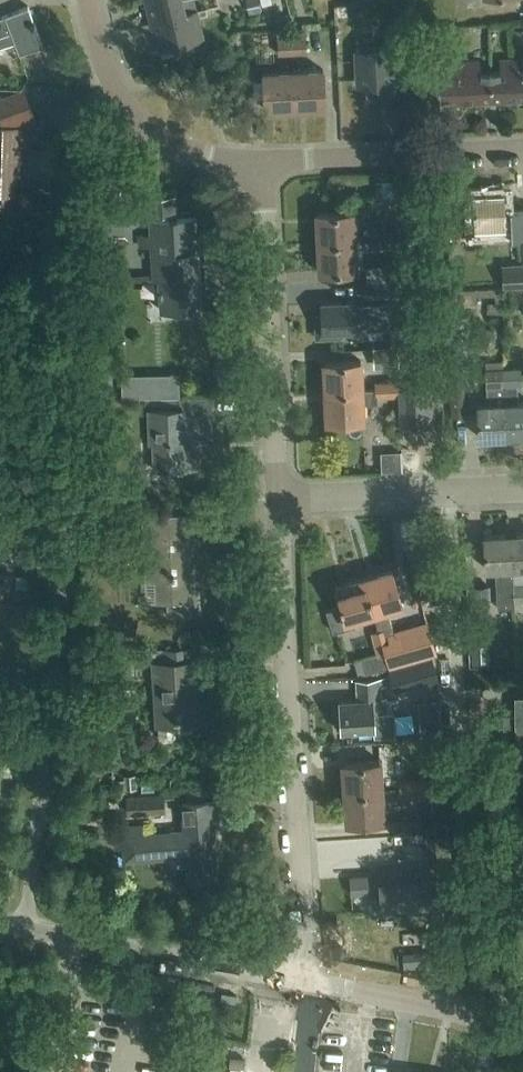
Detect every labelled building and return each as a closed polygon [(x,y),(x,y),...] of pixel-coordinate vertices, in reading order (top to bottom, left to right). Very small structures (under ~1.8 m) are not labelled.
[(151,21),(175,15),(187,12),(185,0),(146,0),(151,21)] [(8,15),(0,18),(0,47),(16,40),(21,52),(44,43),(30,7),(8,15)] [(207,7),(187,12),(175,15),(181,43),(204,38),(199,16),(209,14),(207,7)] [(175,15),(151,21),(142,23),(144,30),(153,27),(158,49),(181,43),(175,15)] [(399,60),(414,59),(413,27),(397,28),(399,60)] [(279,37),(280,54),(294,54),(293,36),(279,37)] [(293,36),(294,54),(309,53),(308,36),(293,36)] [(426,52),(441,51),(440,37),(424,39),(426,52)] [(398,101),(396,51),(360,53),(356,58),(357,79),(361,83),(367,83),(368,102),(398,101)] [(510,96),(510,99),(520,98),(520,95),(522,95),(522,78),(522,69),(515,69),(515,58),(499,59),(500,70),(490,70),(491,97),(510,96)] [(477,59),(438,61),(440,91),(457,90),(457,98),(461,98),(462,101),(471,101),(471,98),(491,97),(490,70),(478,71),(477,59)] [(291,70),(293,106),(323,105),(321,68),(291,70)] [(263,108),(293,106),(291,70),(261,71),(263,108)] [(0,107),(0,219),(9,219),(20,210),(23,126),(37,121),(26,90),(0,99),(0,107)] [(229,122),(238,122),(237,114),(228,114),(229,122)] [(522,210),(506,210),(506,194),(475,196),(476,235),(504,234),(504,236),(522,236),(522,210)] [(318,212),(319,242),(356,240),(355,210),(318,212)] [(142,246),(154,245),(156,278),(160,278),(162,310),(201,308),(197,217),(151,220),(152,235),(141,235),(142,246)] [(450,239),(465,239),(465,227),(449,228),(450,239)] [(393,246),(393,237),(392,229),(380,230),(381,246),(393,246)] [(368,247),(381,246),(380,230),(367,231),(368,247)] [(407,236),(393,237),(393,246),(393,251),(407,250),(407,236)] [(356,240),(319,242),(321,272),(358,270),(356,240)] [(503,264),(504,288),(522,288),(522,263),(503,264)] [(395,281),(364,283),(365,297),(396,295),(395,281)] [(343,330),(357,329),(357,328),(383,327),(397,327),(396,305),(383,305),(356,306),(356,301),(322,303),(322,316),(316,316),(316,338),(343,337),(343,330)] [(375,348),(376,369),(402,368),(401,347),(375,348)] [(360,389),(363,389),(362,359),(325,361),(326,391),(360,389)] [(451,359),(452,388),(453,415),(467,415),(466,387),(465,359),(451,359)] [(505,368),(506,386),(507,402),(508,436),(522,435),(522,401),(521,401),(520,386),(522,386),(522,379),(522,367),(505,368)] [(506,386),(505,368),(487,369),(488,387),(489,387),(489,397),(493,397),(493,402),(479,403),(480,437),(508,436),(507,402),(506,386)] [(386,380),(386,395),(399,395),(399,388),(398,379),(386,380)] [(372,388),(372,391),(373,396),(377,396),(386,395),(386,381),(386,380),(374,380),(374,388),(372,388)] [(430,387),(399,388),(399,395),(400,425),(432,424),(430,387)] [(378,403),(377,396),(373,396),(372,391),(372,388),(365,389),(363,389),(360,389),(326,391),(323,391),(324,420),(361,418),(361,403),(378,403)] [(213,445),(213,431),(212,398),(183,399),(183,409),(150,410),(151,443),(154,443),(155,469),(201,468),(201,445),(213,445)] [(148,581),(156,580),(157,599),(170,599),(170,612),(201,611),(200,588),(196,588),(195,569),(190,569),(189,532),(195,532),(194,512),(145,514),(148,581)] [(514,567),(522,566),(522,533),(511,534),(514,567)] [(514,567),(511,534),(485,535),(487,568),(496,568),(498,607),(516,607),(515,602),(515,585),(514,567)] [(393,569),(364,578),(375,613),(380,629),(386,627),(393,625),(388,609),(403,604),(393,569)] [(375,613),(364,578),(335,586),(340,606),(326,610),(332,632),(351,627),(349,620),(375,613)] [(472,623),(491,622),(489,584),(470,585),(472,623)] [(522,602),(522,584),(515,585),(515,602),(516,602),(522,602)] [(437,653),(427,622),(394,631),(393,625),(386,627),(389,641),(393,653),(386,655),(390,666),(437,653)] [(380,629),(371,631),(375,645),(389,641),(386,627),(380,629)] [(389,641),(375,645),(378,657),(386,655),(393,653),(389,641)] [(152,661),(157,726),(160,726),(160,736),(166,740),(174,740),(178,735),(177,717),(193,716),(191,698),(197,697),(194,661),(193,661),(192,647),(178,647),(161,648),(162,661),(152,661)] [(437,681),(430,657),(390,669),(387,670),(394,694),(437,681)] [(386,686),(385,678),(357,680),(358,700),(339,701),(340,717),(338,717),(339,731),(345,731),(345,735),(358,734),(358,730),(376,729),(376,735),(395,734),(394,717),(391,717),(390,699),(383,699),(382,687),(386,686)] [(519,727),(519,744),(522,744),(522,697),(517,697),(518,713),(504,714),(504,727),(519,727)] [(439,705),(421,706),(422,733),(441,732),(439,705)] [(0,756),(0,769),(3,769),(13,770),(14,757),(5,756),(0,756)] [(344,762),(346,792),(383,790),(381,760),(344,762)] [(123,789),(136,788),(135,774),(123,775),(123,789)] [(426,777),(412,778),(413,796),(427,795),(426,777)] [(413,796),(412,778),(398,779),(399,796),(413,796)] [(383,790),(346,792),(347,822),(385,820),(383,790)] [(126,814),(151,813),(164,813),(164,792),(149,792),(124,794),(126,814)] [(215,878),(210,819),(215,819),(214,801),(180,803),(182,832),(152,834),(152,825),(112,828),(114,848),(121,848),(122,860),(139,859),(139,856),(184,853),(186,880),(215,878)] [(419,818),(393,820),(394,835),(420,833),(419,818)] [(429,837),(430,863),(448,862),(446,836),(429,837)] [(430,906),(427,866),(396,868),(397,875),(349,878),(350,893),(374,892),(376,910),(430,906)] [(432,948),(403,950),(404,966),(433,964),(432,948)]
